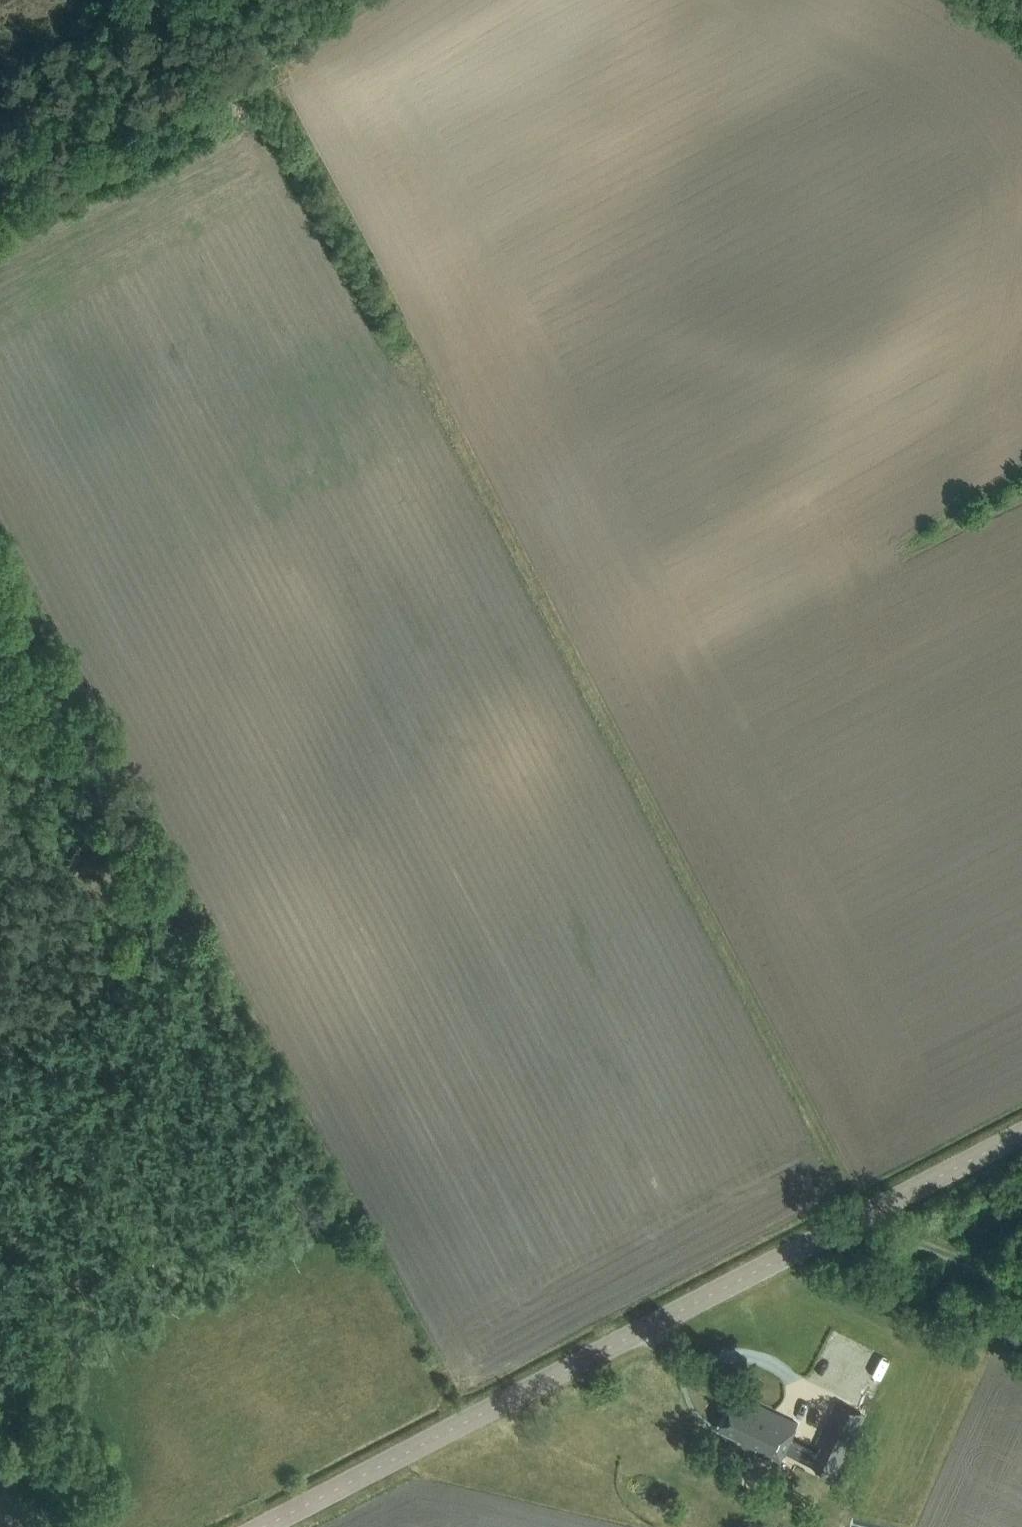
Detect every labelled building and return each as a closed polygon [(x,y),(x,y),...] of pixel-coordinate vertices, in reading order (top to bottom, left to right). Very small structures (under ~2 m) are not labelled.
[(780,1464),(799,1424),(760,1405),(757,1412),(734,1401),(720,1427),(744,1439),(741,1445),(780,1464)]
